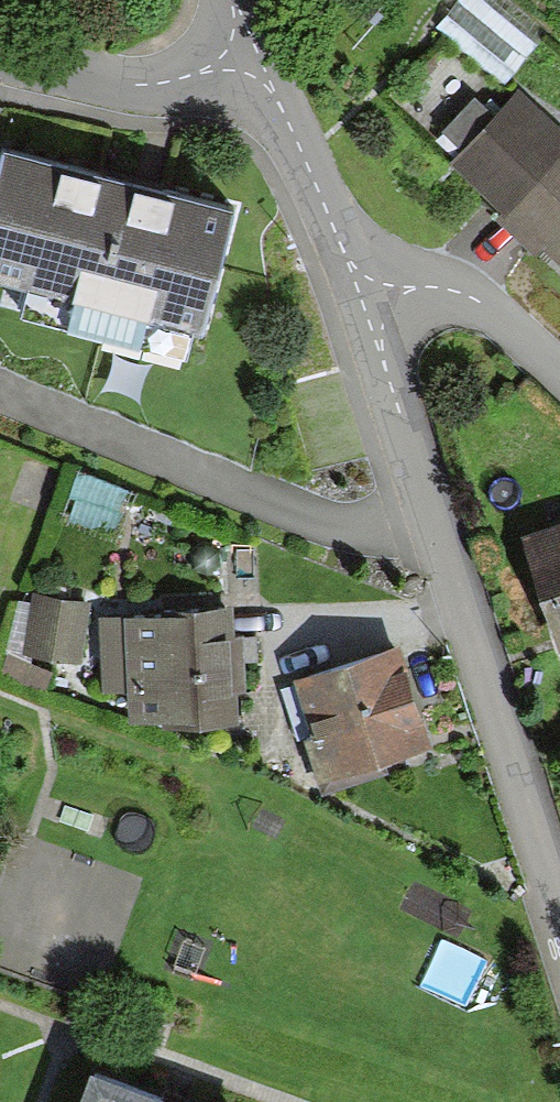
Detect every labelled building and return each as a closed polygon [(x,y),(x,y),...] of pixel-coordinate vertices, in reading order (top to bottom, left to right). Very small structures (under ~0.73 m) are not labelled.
[(531,78),(467,150),(559,233),(559,104),(531,78)] [(254,183),(24,123),(0,214),(0,241),(223,299),(254,183)] [(530,523),(559,622),(559,515),(530,523)] [(38,643),(90,644),(91,589),(39,589),(38,643)] [(141,704),(245,705),(245,601),(109,601),(109,674),(141,674),(141,704)] [(402,734),(437,725),(413,633),(303,661),(332,775),(407,756),(402,734)] [(113,1053),(95,1101),(243,1101),(113,1053)]
